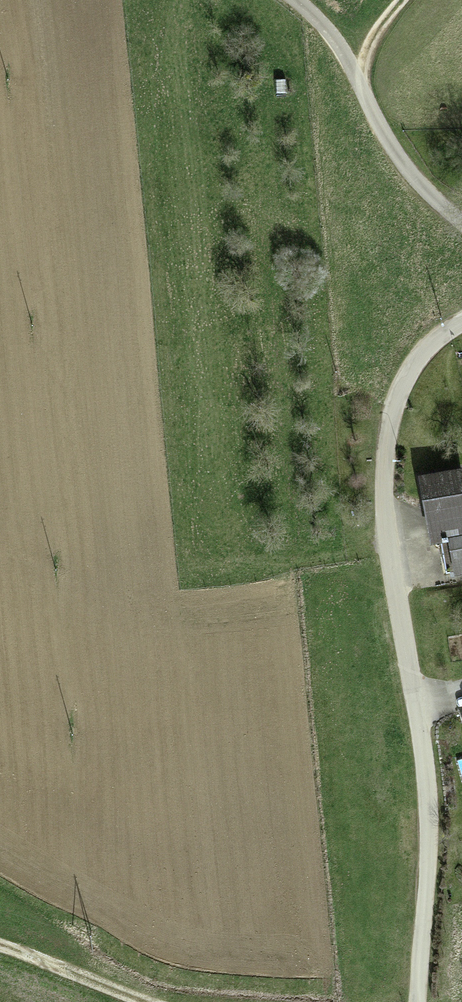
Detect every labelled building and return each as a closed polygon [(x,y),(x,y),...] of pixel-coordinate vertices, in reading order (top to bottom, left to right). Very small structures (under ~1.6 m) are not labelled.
[(422,480),(431,539),(449,536),(455,575),(461,574),(461,480),(461,475),(422,480)]
